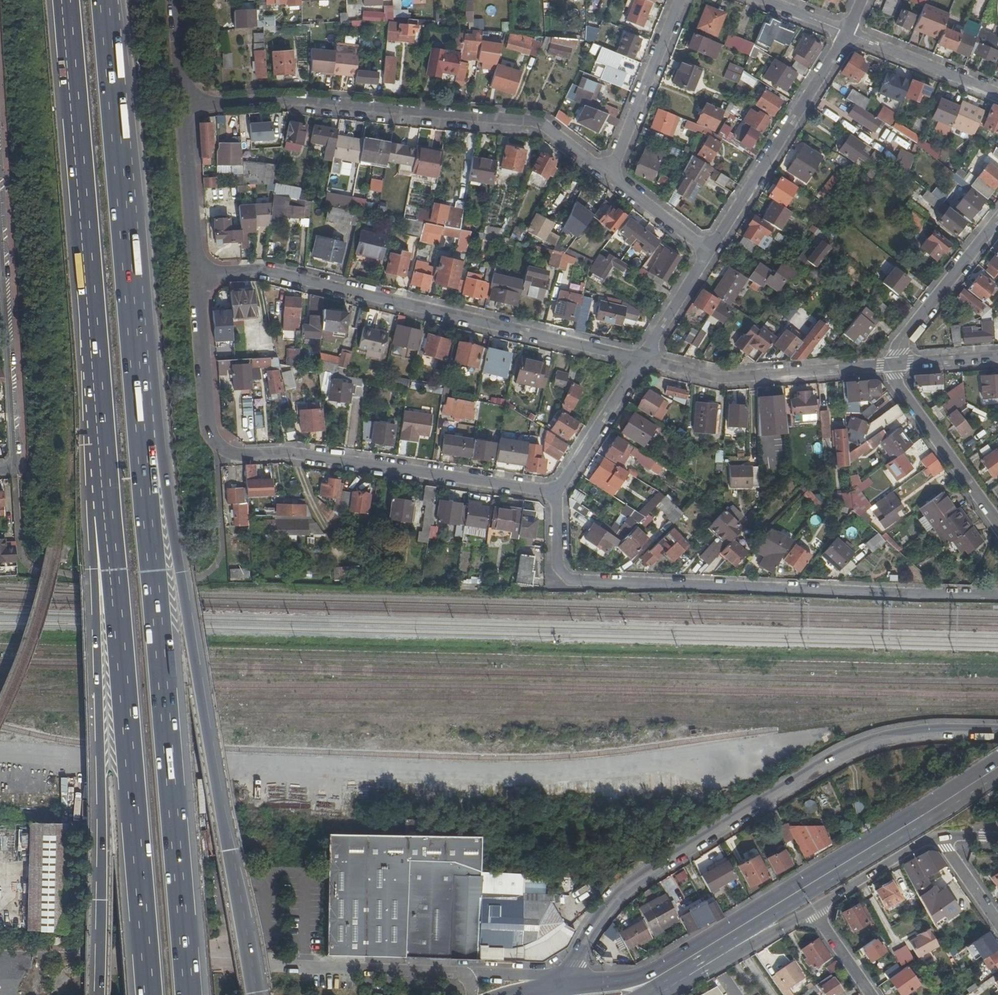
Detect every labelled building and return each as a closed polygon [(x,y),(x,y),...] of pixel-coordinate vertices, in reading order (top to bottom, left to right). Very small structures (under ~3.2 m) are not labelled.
[(389,10),(398,9),(397,0),(389,0),(389,5),(389,10)] [(462,23),(469,22),(468,0),(460,0),(462,23)] [(639,0),(635,0),(626,22),(641,29),(651,5),(639,0)] [(901,0),(886,0),(881,12),(893,17),(901,0)] [(360,13),(360,19),(365,19),(385,21),(389,21),(389,10),(389,5),(381,5),(382,15),(360,13)] [(943,28),(948,15),(924,5),(923,8),(913,30),(923,34),(924,32),(939,38),(943,28)] [(724,14),(705,7),(697,28),(715,36),(724,14)] [(253,8),(231,9),(231,27),(254,26),(253,8)] [(913,16),(901,11),(895,24),(908,30),(913,16)] [(385,21),(384,38),(410,39),(410,29),(414,29),(414,17),(408,16),(408,22),(389,21),(385,21)] [(767,26),(763,24),(762,27),(766,29),(757,46),(765,50),(770,40),(774,42),(775,39),(771,37),(778,22),(771,19),(767,26)] [(979,28),(965,23),(960,35),(954,52),(967,57),(969,52),(974,39),(979,28)] [(584,40),(595,40),(595,27),(585,26),(584,40)] [(762,27),(754,45),(757,46),(766,29),(762,27)] [(795,30),(788,27),(782,39),(789,42),(795,30)] [(954,52),(960,35),(943,28),(939,38),(938,40),(936,45),(954,52)] [(460,32),(454,30),(450,47),(457,48),(460,32)] [(261,31),(252,31),(253,44),(261,43),(261,31)] [(467,34),(462,33),(453,78),(461,80),(467,50),(474,53),(477,36),(467,34)] [(539,38),(537,43),(549,46),(547,51),(568,56),(571,47),(575,48),(578,37),(543,34),(541,34),(539,38)] [(640,39),(626,34),(618,53),(632,59),(640,39)] [(691,43),(688,48),(715,58),(720,45),(693,35),(691,43)] [(725,47),(749,56),(754,46),(754,45),(730,35),(725,47)] [(495,40),(477,36),(474,53),(472,61),(477,61),(478,59),(488,60),(488,55),(493,55),(495,40)] [(796,73),(801,76),(820,48),(805,38),(797,49),(799,50),(794,59),(788,68),(796,73)] [(986,44),(974,39),(969,52),(994,62),(997,53),(991,50),(993,46),(986,44)] [(261,43),(253,44),(254,64),(250,64),(250,69),(254,69),(254,76),(264,76),(261,43)] [(331,50),(329,73),(353,75),(355,45),(331,43),(331,50)] [(386,44),(385,53),(394,54),(395,44),(386,44)] [(453,74),(457,52),(428,46),(423,73),(438,76),(439,71),(453,74)] [(754,46),(749,56),(755,58),(759,50),(754,46)] [(617,70),(622,56),(600,47),(595,61),(605,65),(599,80),(620,88),(626,73),(617,70)] [(306,48),(307,70),(317,70),(321,71),(320,74),(329,75),(329,73),(331,50),(306,48)] [(269,51),(271,73),(289,72),(288,50),(269,51)] [(230,52),(220,52),(221,67),(231,67),(230,52)] [(862,59),(854,54),(842,73),(857,82),(867,66),(861,62),(862,59)] [(392,80),(393,56),(382,55),(380,80),(392,80)] [(701,69),(682,61),(677,73),(680,74),(676,85),(692,92),(701,69)] [(779,63),(777,61),(773,66),(772,65),(764,77),(775,84),(773,87),(776,89),(778,86),(785,90),(796,73),(788,68),(779,63)] [(489,75),(488,79),(495,81),(493,87),(510,92),(517,70),(492,63),(489,75)] [(743,71),(744,69),(729,63),(724,78),(738,84),(741,76),(743,71)] [(355,70),(352,80),(374,83),(375,72),(355,70)] [(757,80),(743,71),(741,76),(748,80),(755,84),(757,80)] [(489,75),(483,73),(477,92),(483,94),(486,85),(488,79),(489,75)] [(599,80),(583,73),(578,86),(572,84),(565,98),(573,101),(582,105),(585,106),(600,112),(601,112),(601,111),(614,117),(617,110),(604,105),(603,107),(598,105),(605,87),(598,84),(599,80)] [(895,77),(887,74),(879,93),(895,100),(902,82),(894,79),(895,77)] [(748,80),(741,76),(738,84),(744,87),(746,84),(753,88),(755,84),(748,80)] [(495,81),(488,79),(486,85),(493,87),(495,81)] [(931,88),(912,81),(905,98),(914,101),(917,93),(927,97),(931,88)] [(864,110),(869,100),(852,89),(846,98),(856,105),(864,110)] [(781,101),(765,91),(755,105),(763,110),(772,116),(781,101)] [(951,127),(960,108),(941,100),(933,120),(951,127)] [(728,118),(730,115),(723,111),(722,113),(706,104),(696,123),(713,131),(721,115),(728,118)] [(726,104),(725,112),(736,113),(737,105),(726,104)] [(984,113),(961,104),(960,108),(951,127),(973,135),(984,113)] [(874,131),(881,121),(880,120),(876,117),(864,110),(856,105),(849,115),(874,131)] [(992,105),(983,128),(997,134),(997,108),(992,105)] [(616,127),(619,120),(601,112),(600,112),(585,106),(576,122),(596,133),(603,119),(610,123),(610,124),(616,127)] [(891,128),(896,116),(882,107),(876,117),(880,120),(881,121),(891,127),(891,128)] [(676,116),(659,110),(651,129),(668,135),(676,116)] [(567,125),(570,117),(557,111),(553,120),(567,125)] [(257,145),(255,112),(235,113),(237,141),(238,157),(264,163),(265,157),(249,153),(249,146),(257,145)] [(757,122),(753,129),(759,133),(761,134),(770,120),(762,114),(757,122)] [(234,115),(216,116),(217,138),(235,137),(234,115)] [(921,133),(926,120),(918,117),(913,130),(921,133)] [(693,130),(696,125),(687,121),(684,127),(693,130)] [(307,126),(290,122),(285,141),(286,141),(284,148),(299,152),(301,145),(302,145),(307,126)] [(209,143),(208,123),(197,124),(198,143),(209,143)] [(742,124),(729,143),(737,149),(739,145),(750,128),(742,124)] [(702,134),(705,128),(696,125),(693,130),(702,134)] [(903,136),(906,131),(896,125),(893,129),(903,136)] [(337,131),(313,126),(310,143),(325,146),(322,160),(332,162),(333,157),(336,137),(337,131)] [(677,127),(676,136),(686,138),(687,129),(677,127)] [(655,133),(643,128),(640,135),(653,140),(655,133)] [(717,136),(705,128),(702,134),(708,137),(697,155),(709,162),(720,144),(718,143),(721,138),(717,136)] [(722,128),(717,136),(721,138),(724,140),(729,133),(722,128)] [(764,142),(767,138),(761,134),(759,133),(759,134),(750,128),(739,145),(748,151),(750,147),(752,144),(754,141),(756,138),(764,142)] [(856,137),(868,143),(871,138),(858,131),(856,137)] [(903,136),(912,141),(915,136),(906,131),(903,136)] [(995,149),(973,135),(971,139),(993,155),(995,149)] [(864,146),(850,136),(839,151),(854,161),(857,157),(863,161),(867,156),(861,151),(864,146)] [(359,162),(363,142),(336,137),(333,157),(359,162)] [(359,162),(386,167),(387,162),(390,146),(381,145),(382,141),(372,139),(371,143),(363,142),(359,162)] [(937,160),(942,149),(918,140),(917,144),(919,146),(937,160)] [(238,157),(237,141),(216,142),(217,146),(213,150),(213,164),(227,163),(227,171),(234,170),(238,170),(238,157)] [(207,147),(209,147),(209,143),(198,143),(199,165),(208,165),(207,147)] [(413,166),(415,150),(400,147),(401,144),(390,143),(390,146),(387,162),(413,166)] [(526,152),(506,147),(501,168),(520,174),(522,166),(525,167),(526,163),(523,162),(526,152)] [(643,155),(642,155),(634,174),(651,181),(662,154),(646,147),(643,155)] [(748,151),(756,156),(758,152),(750,147),(748,151)] [(413,166),(411,175),(437,180),(442,153),(416,149),(415,150),(413,166)] [(815,159),(801,151),(788,172),(805,184),(810,177),(806,174),(815,159)] [(871,156),(883,164),(887,159),(882,155),(875,151),(871,156)] [(908,175),(915,157),(901,152),(895,165),(908,175)] [(552,168),(555,163),(541,154),(532,171),(547,179),(549,175),(552,176),(555,170),(552,168)] [(711,168),(691,155),(689,160),(682,174),(686,177),(677,193),(686,198),(696,182),(701,185),(711,168)] [(238,170),(239,183),(245,183),(266,181),(265,172),(270,172),(272,164),(264,163),(238,157),(238,170)] [(473,158),(469,181),(493,183),(495,173),(497,161),(473,158)] [(972,188),(986,200),(997,185),(997,172),(989,164),(970,187),(972,188)] [(958,167),(955,174),(963,181),(968,174),(958,167)] [(493,183),(492,189),(499,190),(502,174),(495,173),(493,183)] [(729,179),(720,173),(715,182),(723,188),(729,179)] [(963,181),(955,174),(952,179),(969,192),(955,209),(969,220),(984,203),(970,191),(972,188),(970,187),(963,181)] [(411,175),(410,181),(436,185),(437,180),(411,175)] [(816,197),(820,201),(840,178),(837,175),(835,178),(834,176),(816,197)] [(780,178),(768,198),(774,202),(783,207),(796,188),(780,178)] [(235,183),(235,191),(244,191),(245,183),(239,183),(235,183)] [(275,185),(273,196),(289,198),(298,200),(299,200),(301,190),(301,189),(275,185)] [(362,188),(359,202),(368,204),(374,205),(377,190),(362,188)] [(308,191),(301,190),(299,200),(306,201),(308,191)] [(326,198),(324,205),(329,206),(351,210),(353,201),(353,197),(327,193),(326,198)] [(948,209),(949,208),(929,193),(926,196),(940,207),(937,211),(943,215),(938,221),(955,235),(964,223),(948,209)] [(272,217),(309,220),(311,202),(299,200),(298,200),(298,207),(289,206),(289,198),(273,196),(272,217)] [(609,207),(611,205),(605,200),(597,211),(603,216),(599,221),(613,231),(625,216),(617,210),(615,212),(609,207)] [(353,201),(351,210),(360,212),(367,213),(368,204),(359,202),(353,201)] [(454,218),(452,228),(460,230),(465,203),(456,202),(455,208),(454,218)] [(594,216),(576,202),(564,228),(576,238),(594,216)] [(774,202),(763,219),(781,231),(792,213),(783,207),(774,202)] [(265,203),(236,205),(237,223),(238,239),(238,247),(245,247),(244,231),(252,231),(252,226),(262,225),(265,203)] [(368,204),(367,213),(377,215),(379,206),(374,205),(368,204)] [(327,219),(357,225),(360,212),(351,210),(329,206),(327,219)] [(446,216),(454,218),(455,208),(442,206),(441,211),(447,212),(446,216)] [(418,208),(416,222),(424,223),(429,224),(431,211),(418,208)] [(445,224),(446,216),(447,212),(441,211),(434,209),(431,221),(445,224)] [(213,240),(238,239),(237,223),(226,224),(225,216),(211,217),(213,240)] [(546,227),(548,228),(549,229),(552,224),(536,216),(529,230),(541,236),(544,231),(546,227)] [(749,225),(751,226),(743,237),(752,242),(759,231),(766,235),(771,228),(754,217),(749,225)] [(637,239),(644,230),(629,219),(619,232),(627,238),(628,238),(630,234),(637,239)] [(416,222),(409,221),(406,236),(420,239),(424,223),(416,222)] [(420,239),(420,240),(425,242),(428,232),(441,234),(443,227),(429,224),(424,223),(420,239)] [(486,226),(484,234),(502,238),(502,237),(504,229),(486,226)] [(509,238),(519,241),(525,231),(515,226),(513,230),(509,238)] [(443,227),(441,234),(438,246),(439,246),(442,246),(444,247),(446,239),(443,236),(444,234),(459,238),(456,250),(466,252),(467,247),(469,240),(469,238),(471,232),(460,230),(452,228),(443,227)] [(823,239),(825,237),(826,234),(817,229),(813,233),(823,239)] [(634,243),(632,246),(638,252),(641,248),(649,254),(659,241),(644,230),(637,239),(634,243)] [(484,234),(471,232),(469,238),(501,243),(502,238),(484,234)] [(950,244),(934,232),(923,245),(938,257),(942,252),(943,252),(950,244)] [(364,260),(363,263),(379,267),(386,239),(361,233),(355,257),(364,260)] [(541,241),(539,247),(554,250),(556,236),(548,234),(547,242),(541,241)] [(628,238),(634,243),(637,239),(630,234),(628,238)] [(755,245),(743,237),(738,244),(751,251),(755,245)] [(345,244),(317,238),(313,257),(341,264),(345,244)] [(810,251),(806,248),(797,259),(808,266),(811,264),(815,267),(830,247),(822,241),(815,249),(813,247),(810,251)] [(539,247),(532,245),(531,253),(551,257),(549,266),(559,269),(563,253),(554,250),(539,247)] [(647,277),(647,278),(661,287),(680,257),(665,248),(647,277)] [(400,252),(399,256),(390,254),(386,272),(405,277),(409,258),(408,258),(409,254),(400,252)] [(617,258),(610,254),(607,259),(600,255),(590,271),(594,273),(597,275),(604,279),(612,267),(617,258)] [(996,255),(989,263),(993,266),(997,269),(997,270),(997,257),(996,255)] [(570,272),(575,258),(568,256),(563,270),(570,272)] [(462,262),(441,257),(438,271),(435,270),(433,281),(435,282),(435,283),(456,288),(462,262)] [(620,261),(617,258),(612,267),(622,273),(627,265),(620,261)] [(428,286),(430,287),(431,282),(429,282),(433,269),(427,267),(428,263),(416,260),(411,285),(428,288),(428,286)] [(797,271),(789,266),(787,268),(782,264),(775,274),(759,264),(748,280),(763,289),(766,284),(777,291),(787,277),(790,279),(797,271)] [(524,281),(520,295),(542,300),(546,280),(545,279),(534,277),(536,269),(527,267),(524,281)] [(743,276),(730,268),(712,295),(719,299),(733,308),(735,304),(731,302),(747,278),(743,276)] [(908,279),(894,268),(883,282),(897,294),(908,279)] [(547,272),(536,269),(534,277),(545,279),(547,272)] [(524,281),(493,273),(488,298),(490,298),(490,300),(518,306),(520,295),(524,281)] [(968,290),(982,301),(982,302),(994,287),(980,275),(968,290)] [(485,283),(480,282),(481,279),(473,277),(472,280),(466,279),(462,294),(481,299),(485,283)] [(643,284),(665,298),(669,292),(661,287),(647,278),(643,284)] [(236,280),(226,280),(228,308),(229,318),(242,317),(242,315),(253,314),(251,289),(234,291),(234,286),(236,286),(236,280)] [(982,317),(991,309),(982,302),(982,301),(980,304),(964,290),(958,298),(982,317)] [(554,313),(578,319),(583,297),(559,291),(554,313)] [(692,305),(691,304),(685,313),(688,315),(694,306),(709,315),(718,301),(702,291),(692,305)] [(292,317),(300,318),(301,298),(293,298),(294,292),(286,292),(286,297),(284,297),(283,317),(284,317),(284,322),(292,322),(292,317)] [(301,336),(320,336),(321,329),(322,310),(323,297),(311,295),(309,326),(301,326),(301,336)] [(723,324),(733,308),(719,299),(718,301),(709,315),(715,318),(714,320),(716,322),(718,320),(723,324)] [(622,318),(625,308),(600,302),(596,319),(621,325),(622,318)] [(882,320),(889,310),(878,302),(871,311),(882,320)] [(626,303),(625,308),(622,318),(637,322),(640,311),(626,303)] [(791,307),(783,318),(788,321),(796,311),(791,307)] [(878,318),(864,307),(843,334),(852,341),(857,334),(863,339),(878,318)] [(229,318),(228,308),(213,309),(215,342),(231,341),(229,318)] [(994,341),(991,309),(982,317),(982,331),(971,332),(971,328),(963,328),(965,343),(994,341)] [(322,310),(321,329),(323,330),(323,334),(324,334),(331,335),(332,335),(333,335),(336,336),(336,331),(343,332),(345,333),(347,314),(322,310)] [(393,344),(418,350),(418,349),(420,342),(417,341),(419,333),(410,330),(410,329),(402,327),(405,317),(398,315),(395,326),(397,327),(393,344)] [(964,324),(974,320),(972,315),(962,318),(964,324)] [(827,328),(818,321),(814,327),(807,335),(802,342),(790,358),(792,359),(803,359),(827,328)] [(807,335),(814,327),(810,324),(803,332),(807,335)] [(952,343),(961,343),(960,326),(952,326),(952,343)] [(387,333),(362,327),(358,347),(382,352),(387,333)] [(684,341),(691,345),(692,343),(699,331),(691,327),(684,341)] [(758,332),(752,327),(743,338),(737,346),(746,353),(751,347),(753,348),(755,346),(764,353),(775,339),(761,328),(758,332)] [(699,331),(692,343),(698,347),(705,335),(699,331)] [(774,346),(790,358),(802,342),(796,338),(798,336),(795,334),(794,336),(786,331),(774,346)] [(422,354),(423,354),(444,360),(450,341),(422,333),(420,342),(418,349),(423,350),(422,354)] [(478,360),(485,361),(487,350),(459,343),(454,363),(468,366),(468,369),(472,370),(472,367),(476,368),(478,360)] [(286,359),(294,359),(294,354),(294,349),(287,348),(286,359)] [(510,354),(487,349),(487,350),(485,361),(482,371),(491,373),(504,376),(510,354)] [(321,358),(318,371),(345,376),(351,353),(341,351),(339,361),(327,358),(326,359),(321,358)] [(249,357),(249,366),(269,365),(267,356),(249,357)] [(544,363),(522,358),(516,383),(525,385),(523,393),(537,396),(539,388),(544,363)] [(229,364),(231,387),(249,386),(247,363),(229,364)] [(576,367),(570,366),(568,374),(567,378),(573,379),(576,367)] [(269,370),(264,370),(267,398),(275,397),(274,392),(278,391),(276,380),(274,380),(274,369),(269,370)] [(448,369),(444,387),(448,388),(452,370),(448,369)] [(290,370),(280,373),(285,390),(295,387),(290,370)] [(567,378),(568,374),(557,371),(553,386),(564,389),(567,378)] [(942,385),(942,374),(915,376),(914,377),(914,386),(934,385),(942,385)] [(357,387),(363,387),(363,380),(331,375),(328,400),(349,403),(351,384),(357,385),(357,387)] [(981,377),(982,398),(997,397),(997,376),(981,377)] [(575,402),(577,398),(581,389),(572,384),(573,382),(568,380),(565,391),(569,392),(560,410),(569,415),(575,402)] [(843,383),(845,413),(861,413),(862,412),(873,404),(876,402),(874,400),(870,403),(868,400),(869,400),(869,397),(879,397),(879,395),(880,395),(886,390),(881,383),(876,380),(843,383)] [(963,390),(963,384),(953,390),(955,392),(949,396),(951,399),(941,406),(944,409),(939,413),(935,408),(932,411),(940,421),(964,403),(963,390)] [(679,398),(686,400),(688,392),(667,386),(665,394),(679,398)] [(648,390),(637,407),(660,422),(667,410),(665,409),(668,403),(648,390)] [(801,414),(815,413),(816,413),(814,396),(809,396),(809,392),(797,393),(798,399),(791,400),(792,415),(801,414)] [(784,394),(758,395),(758,436),(788,433),(784,394)] [(447,395),(442,395),(440,404),(443,405),(442,413),(450,414),(451,407),(465,409),(464,417),(477,420),(479,402),(475,401),(474,401),(474,403),(446,397),(447,395)] [(737,406),(729,406),(728,428),(733,428),(734,426),(745,427),(746,407),(746,399),(737,398),(737,406)] [(242,415),(252,415),(251,399),(241,399),(242,415)] [(254,408),(262,407),(261,399),(253,400),(254,408)] [(716,404),(696,403),(693,432),(714,434),(716,404)] [(873,404),(862,412),(868,418),(878,410),(873,404)] [(858,447),(882,429),(904,414),(897,405),(869,425),(851,417),(848,426),(850,427),(848,433),(851,434),(848,441),(856,444),(858,447)] [(451,407),(450,414),(464,417),(465,409),(451,407)] [(322,430),(321,409),(300,411),(301,432),(322,430)] [(984,418),(986,413),(978,409),(977,409),(975,414),(984,418)] [(971,430),(956,410),(947,417),(962,437),(971,430)] [(432,415),(404,411),(400,440),(417,442),(419,435),(429,436),(432,415)] [(567,440),(573,430),(578,422),(563,412),(552,430),(567,440)] [(820,413),(822,438),(831,438),(828,412),(820,413)] [(655,427),(634,413),(621,433),(642,446),(655,427)] [(816,421),(815,413),(801,414),(802,422),(816,421)] [(260,428),(259,415),(252,415),(253,428),(260,428)] [(289,430),(286,417),(279,417),(280,431),(289,430)] [(362,425),(362,441),(392,445),(395,425),(374,422),(374,427),(362,425)] [(575,432),(581,424),(578,422),(573,430),(575,432)] [(682,435),(685,429),(679,426),(676,432),(682,435)] [(848,454),(849,463),(880,441),(893,459),(902,452),(911,446),(899,429),(887,436),(882,429),(858,447),(848,454)] [(838,466),(849,465),(849,463),(848,454),(846,430),(833,431),(833,439),(835,439),(838,466)] [(441,452),(471,457),(474,440),(444,435),(441,452)] [(988,444),(994,451),(996,450),(997,448),(997,436),(988,444)] [(547,454),(557,461),(566,445),(553,437),(543,452),(547,454)] [(653,464),(655,461),(627,443),(626,444),(616,437),(612,444),(609,449),(604,456),(622,467),(628,457),(630,453),(638,458),(636,462),(642,466),(647,459),(653,464)] [(474,440),(471,457),(492,460),(494,443),(474,440)] [(525,465),(528,444),(499,440),(496,461),(525,465)] [(978,451),(982,456),(990,450),(986,444),(978,451)] [(541,446),(529,445),(526,470),(544,473),(546,460),(539,459),(541,446)] [(992,477),(997,474),(997,453),(996,450),(994,451),(981,460),(992,477)] [(889,462),(886,464),(897,480),(913,468),(902,452),(893,459),(889,462)] [(628,457),(636,462),(638,458),(630,453),(628,457)] [(927,467),(937,460),(932,453),(920,461),(926,468),(927,467)] [(624,471),(604,458),(589,481),(605,491),(607,487),(611,490),(624,471)] [(682,462),(675,458),(672,463),(679,467),(682,462)] [(649,470),(653,464),(647,459),(642,466),(649,470)] [(943,468),(937,460),(927,467),(928,468),(923,472),(926,477),(931,473),(933,475),(943,468)] [(244,486),(244,494),(271,493),(270,492),(269,482),(269,479),(253,479),(252,463),(243,464),(244,480),(244,486)] [(243,464),(234,464),(235,480),(244,480),(243,464)] [(752,486),(759,486),(758,466),(752,466),(752,464),(729,465),(730,487),(752,487),(752,486)] [(639,472),(632,468),(629,473),(635,478),(639,472)] [(850,480),(851,489),(859,483),(856,476),(850,480)] [(325,498),(336,499),(337,493),(342,494),(342,491),(343,484),(338,483),(339,480),(329,479),(328,485),(322,484),(320,497),(322,497),(322,499),(325,500),(325,498)] [(859,516),(864,512),(871,507),(856,485),(851,489),(851,499),(852,511),(859,516)] [(244,486),(224,487),(225,502),(232,501),(233,524),(246,523),(245,513),(244,494),(244,486)] [(436,487),(426,486),(424,501),(426,502),(422,532),(429,533),(429,531),(430,526),(436,487)] [(645,517),(656,506),(665,497),(651,488),(648,492),(655,497),(640,512),(644,516),(645,517)] [(814,507),(818,501),(808,488),(802,495),(814,507)] [(342,494),(338,516),(349,518),(350,510),(367,513),(369,498),(362,497),(362,494),(342,491),(342,494)] [(280,492),(270,492),(271,493),(272,502),(280,502),(280,492)] [(334,503),(333,511),(338,516),(342,494),(337,493),(336,499),(336,503),(334,503)] [(891,493),(875,504),(885,517),(879,521),(884,529),(899,518),(895,512),(901,507),(891,493)] [(942,493),(919,509),(924,515),(918,519),(927,531),(932,528),(938,523),(956,511),(942,493)] [(342,520),(314,495),(332,529),(338,534),(336,536),(341,540),(353,528),(343,520),(342,520)] [(667,519),(673,524),(683,514),(665,497),(656,506),(669,518),(667,519)] [(272,502),(273,514),(302,514),(302,503),(304,503),(302,498),(294,498),(294,503),(287,502),(280,502),(272,502)] [(569,498),(570,507),(578,513),(583,507),(569,498)] [(411,517),(412,507),(413,501),(393,499),(390,519),(413,522),(414,518),(411,517)] [(848,509),(851,510),(852,511),(851,499),(827,500),(827,504),(830,504),(848,509)] [(467,506),(461,505),(461,504),(440,500),(437,522),(458,525),(459,524),(464,524),(467,506)] [(829,511),(829,509),(830,504),(827,504),(818,501),(814,507),(829,511)] [(464,525),(461,546),(462,546),(466,546),(466,542),(468,525),(477,527),(475,535),(484,536),(488,507),(468,504),(465,525),(464,525)] [(847,514),(848,509),(830,504),(829,509),(847,514)] [(733,505),(726,511),(737,522),(743,516),(733,505)] [(491,508),(487,536),(504,538),(508,536),(518,538),(518,535),(522,510),(514,509),(514,512),(502,510),(491,508)] [(740,525),(743,527),(758,512),(754,508),(739,524),(740,525)] [(535,512),(522,510),(518,535),(533,537),(535,528),(536,528),(538,520),(534,519),(535,512)] [(620,542),(627,535),(627,534),(636,522),(638,524),(645,517),(644,516),(634,510),(619,529),(617,527),(611,535),(620,542)] [(859,525),(863,520),(859,516),(852,511),(851,510),(847,515),(859,525)] [(957,510),(956,511),(938,523),(952,542),(970,528),(957,510)] [(708,528),(722,542),(718,547),(721,551),(732,539),(743,528),(743,527),(740,525),(739,526),(724,511),(708,528)] [(863,520),(867,524),(871,520),(864,512),(859,516),(863,520)] [(261,517),(260,532),(304,532),(304,518),(289,518),(261,517)] [(304,518),(304,532),(319,533),(309,518),(304,518)] [(599,527),(600,528),(609,534),(613,529),(602,522),(599,527)] [(938,523),(932,528),(945,546),(952,542),(938,523)] [(618,544),(617,545),(630,558),(649,539),(636,527),(627,535),(620,542),(618,544)] [(663,553),(672,563),(690,545),(673,527),(649,551),(649,550),(641,558),(650,566),(663,553)] [(972,527),(970,528),(952,542),(960,553),(964,550),(967,553),(983,542),(972,527)] [(614,541),(618,544),(620,542),(611,535),(609,534),(600,528),(596,534),(591,531),(585,539),(606,553),(614,541)] [(812,535),(805,530),(801,535),(808,540),(812,535)] [(417,542),(427,543),(429,533),(422,532),(418,531),(417,542)] [(886,541),(882,536),(878,533),(864,544),(872,553),(886,541)] [(902,550),(887,533),(886,534),(882,536),(886,541),(899,552),(902,550)] [(898,541),(904,548),(914,541),(908,533),(898,541)] [(518,535),(518,538),(518,539),(529,540),(528,545),(532,546),(533,537),(518,535)] [(763,568),(772,573),(786,549),(777,544),(778,541),(772,537),(764,550),(771,554),(763,568)] [(777,544),(786,549),(790,544),(780,537),(778,541),(777,544)] [(854,554),(837,538),(822,555),(839,570),(854,554)] [(0,539),(0,560),(3,560),(3,562),(5,562),(6,576),(14,576),(13,547),(3,547),(3,539),(0,539)] [(747,553),(732,539),(721,551),(720,552),(735,566),(747,553)] [(700,557),(708,565),(716,557),(720,552),(721,551),(718,547),(713,543),(700,557)] [(810,556),(795,545),(792,550),(789,548),(786,553),(788,555),(784,561),(799,572),(810,556)] [(517,583),(520,583),(533,585),(535,570),(533,570),(535,556),(521,554),(517,582),(517,583)] [(229,569),(229,580),(249,580),(249,569),(229,569)] [(862,800),(853,802),(856,810),(864,808),(862,800)] [(64,824),(26,823),(24,931),(61,932),(64,824)] [(789,828),(789,826),(777,826),(786,841),(794,837),(789,828)] [(831,842),(822,826),(789,826),(789,828),(794,837),(804,856),(831,842)] [(316,953),(394,956),(479,959),(481,892),(482,876),(480,876),(471,875),(472,837),(320,832),(316,953)] [(774,853),(766,858),(774,873),(791,863),(783,849),(775,854),(774,853)] [(909,877),(923,903),(938,893),(934,887),(924,893),(921,888),(929,883),(925,875),(940,868),(944,873),(949,870),(937,853),(930,851),(903,866),(909,877)] [(757,855),(738,866),(750,887),(769,876),(757,855)] [(710,891),(737,876),(727,859),(701,874),(710,891)] [(903,866),(896,870),(902,881),(909,877),(903,866)] [(481,892),(522,892),(523,871),(480,869),(480,876),(482,876),(481,892)] [(674,875),(681,883),(688,877),(682,869),(674,875)] [(945,889),(957,881),(953,875),(941,884),(945,889)] [(882,886),(883,888),(877,891),(885,907),(901,898),(892,881),(882,886)] [(575,930),(564,924),(549,900),(551,900),(551,893),(522,892),(481,892),(479,959),(541,961),(566,946),(575,930)] [(648,904),(639,909),(654,935),(663,930),(661,926),(678,916),(666,894),(659,898),(662,903),(651,909),(648,904)] [(723,915),(722,914),(715,900),(703,906),(701,902),(701,903),(694,906),(691,907),(690,905),(685,908),(688,912),(679,917),(688,933),(706,923),(707,925),(723,915)] [(876,933),(880,932),(863,902),(843,913),(853,931),(870,922),(876,933)] [(640,922),(619,933),(627,948),(648,936),(640,922)] [(917,936),(909,941),(917,956),(938,944),(928,928),(916,934),(917,936)] [(984,959),(989,955),(997,949),(997,944),(989,932),(968,947),(973,953),(978,950),(984,959)] [(880,943),(885,940),(882,935),(864,947),(867,951),(865,953),(871,961),(885,950),(880,943)] [(62,936),(46,936),(46,944),(62,944),(62,936)] [(626,948),(619,937),(614,940),(620,951),(626,948)] [(830,958),(818,940),(802,951),(807,958),(804,960),(809,966),(811,965),(814,969),(830,958)] [(906,944),(893,950),(900,965),(913,958),(906,944)] [(989,955),(997,969),(997,949),(989,955)] [(841,969),(836,962),(826,968),(831,975),(841,969)] [(793,963),(771,977),(782,993),(803,978),(793,963)] [(890,979),(901,971),(898,964),(884,974),(888,980),(890,979)] [(907,966),(901,971),(890,979),(901,994),(905,994),(920,985),(907,966)] [(814,986),(812,988),(815,992),(819,989),(820,990),(823,994),(838,994),(842,992),(833,979),(833,980),(830,975),(814,986)]
